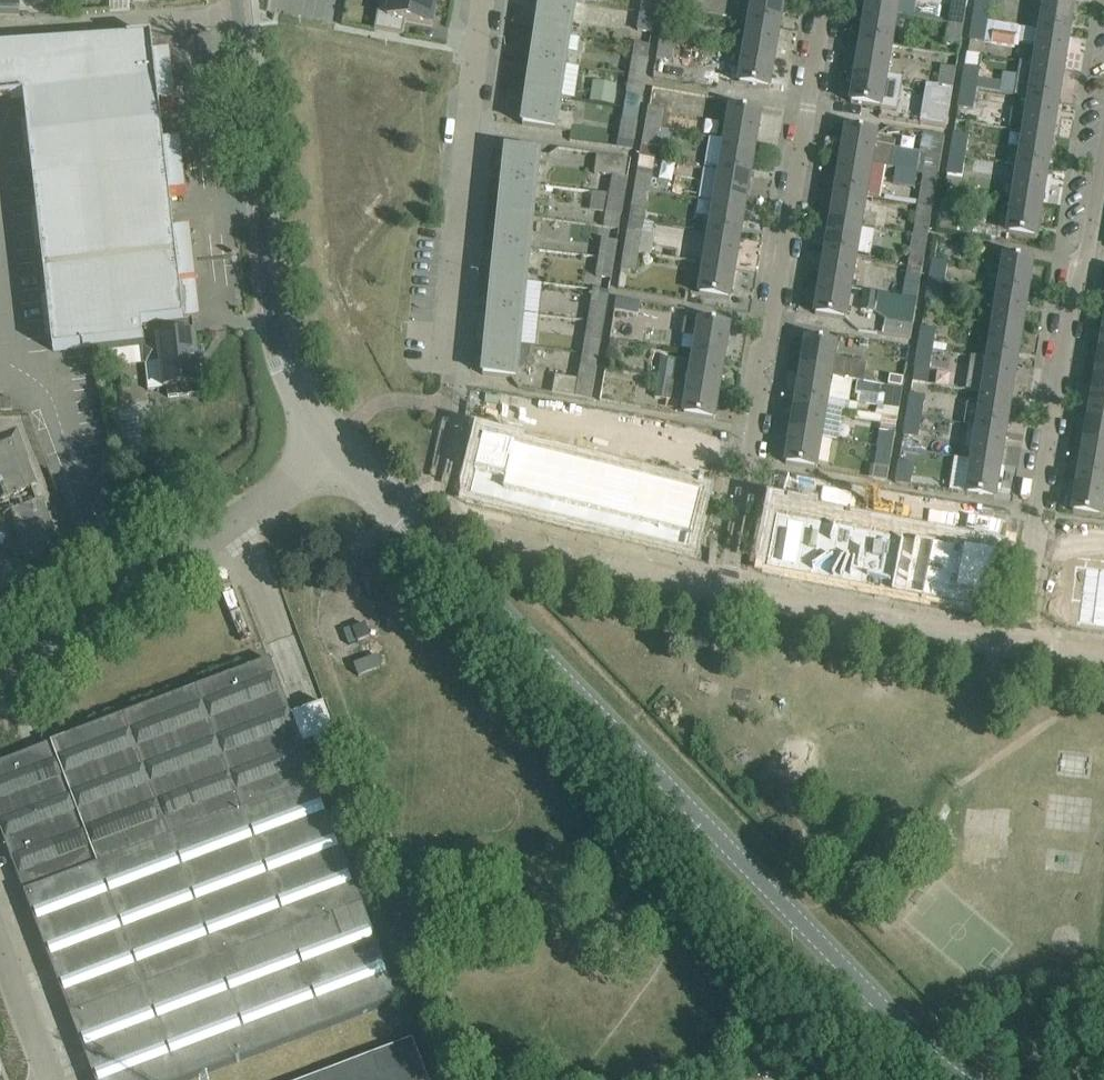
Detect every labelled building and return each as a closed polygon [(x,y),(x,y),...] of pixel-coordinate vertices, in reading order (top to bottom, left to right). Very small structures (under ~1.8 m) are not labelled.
[(20,14),(20,12),(15,12),(15,3),(20,3),(20,0),(0,0),(0,14),(20,14)] [(375,30),(403,35),(405,21),(432,26),(437,0),(380,0),(378,11),(375,30)] [(537,29),(571,34),(571,33),(574,17),(585,19),(588,4),(576,2),(565,0),(541,0),(537,29)] [(658,0),(642,0),(640,12),(656,15),(658,0)] [(780,27),(785,0),(753,0),(750,22),(780,27)] [(897,15),(900,0),(868,0),(866,10),(897,15)] [(948,23),(963,26),(968,0),(952,0),(948,23)] [(973,20),(988,23),(991,4),(1004,6),(1005,0),(976,0),(973,20)] [(1040,30),(1069,34),(1075,1),(1071,0),(1045,0),(1040,30)] [(861,41),(892,46),(897,15),(866,10),(861,41)] [(656,15),(640,12),(637,31),(652,34),(656,15)] [(660,39),(675,41),(678,22),(663,19),(660,39)] [(1040,31),(988,23),(973,20),(970,40),(991,43),(991,45),(1015,49),(1015,47),(1019,48),(1019,43),(1038,46),(1035,64),(1064,68),(1069,34),(1040,30),(1040,31)] [(744,53),(775,58),(780,27),(750,22),(744,53)] [(960,46),(963,26),(948,23),(945,44),(960,46)] [(537,29),(532,60),(566,66),(567,65),(577,67),(582,34),(571,33),(571,34),(537,29)] [(90,89),(174,80),(171,53),(153,55),(151,37),(85,42),(90,89)] [(675,41),(660,39),(656,59),(672,61),(675,41)] [(856,72),(887,77),(892,46),(861,41),(856,72)] [(24,97),(90,89),(85,42),(0,48),(0,100),(24,97)] [(630,75),(645,78),(650,46),(635,44),(630,75)] [(770,89),(775,58),(744,53),(739,83),(770,89)] [(527,93),(562,98),(566,66),(532,60),(527,93)] [(1064,68),(1035,64),(1035,65),(1022,63),(1016,95),(1030,97),(1058,102),(1064,68)] [(961,87),(977,90),(981,69),(965,66),(961,87)] [(938,85),(953,87),(956,69),(942,67),(938,85)] [(882,108),(887,77),(856,72),(851,102),(882,108)] [(642,97),(645,78),(630,75),(624,108),(639,110),(640,110),(642,97)] [(177,106),(174,80),(90,89),(95,133),(162,126),(159,108),(177,106)] [(593,80),(590,101),(614,105),(617,84),(593,80)] [(938,85),(929,83),(927,96),(951,100),(953,87),(938,85)] [(977,90),(961,87),(957,108),(973,111),(977,90)] [(90,89),(24,97),(29,141),(95,133),(90,89)] [(557,130),(562,98),(527,93),(523,125),(557,130)] [(1024,131),(1053,136),(1058,102),(1030,97),(1024,131)] [(645,127),(660,129),(663,110),(648,107),(645,127)] [(639,110),(624,108),(619,139),(626,141),(634,142),(639,110)] [(730,109),(725,140),(756,145),(761,114),(730,109)] [(95,133),(100,178),(184,168),(181,142),(164,144),(163,142),(162,126),(95,133)] [(660,129),(645,127),(642,147),(656,149),(660,129)] [(847,129),(841,160),(890,168),(895,141),(877,138),(877,134),(847,129)] [(1004,163),(1019,165),(1048,170),(1053,136),(1024,131),(1021,151),(1007,149),(1004,163)] [(34,185),(100,178),(95,133),(29,141),(34,185)] [(926,156),(923,173),(937,176),(944,137),(924,133),(920,155),(926,156)] [(950,155),(966,157),(975,158),(977,146),(968,145),(969,136),(954,134),(950,155)] [(720,171),(751,176),(756,145),(725,140),(720,171)] [(506,150),(503,182),(537,185),(540,153),(506,150)] [(962,178),(966,157),(950,155),(947,175),(962,178)] [(613,176),(609,194),(625,197),(628,178),(625,178),(628,161),(597,157),(594,174),(613,176)] [(841,160),(836,191),(867,196),(881,198),(883,184),(886,167),(841,160)] [(1013,199),(1042,204),(1048,170),(1019,165),(1013,199)] [(184,168),(100,178),(105,222),(172,214),(170,196),(187,194),(184,168)] [(638,169),(634,189),(650,191),(653,171),(638,169)] [(885,196),(884,201),(917,206),(917,204),(932,206),(937,176),(923,173),(899,169),(899,173),(921,177),(921,178),(917,202),(885,196)] [(720,171),(715,202),(746,207),(751,176),(720,171)] [(105,222),(100,178),(34,185),(39,229),(105,222)] [(534,218),(537,185),(503,182),(499,214),(534,218)] [(646,211),(650,191),(634,189),(631,208),(646,211)] [(1037,237),(1042,204),(1013,199),(1011,217),(1000,216),(998,228),(967,223),(972,193),(944,189),(937,230),(997,239),(998,231),(1037,237)] [(836,191),(831,221),(862,227),(867,196),(836,191)] [(609,194),(606,212),(621,215),(625,197),(609,194)] [(711,226),(710,232),(740,238),(746,207),(715,202),(711,226)] [(932,206),(917,204),(917,206),(912,236),(927,239),(932,206)] [(105,222),(111,266),(194,256),(191,230),(174,232),(174,231),(172,214),(105,222)] [(496,246),(530,250),(534,218),(499,214),(496,246)] [(831,221),(826,252),(856,258),(862,227),(831,221)] [(89,268),(111,266),(105,222),(39,229),(39,230),(44,273),(89,268)] [(624,251),(639,253),(642,234),(628,231),(624,251)] [(705,263),(735,269),(740,238),(710,232),(705,263)] [(910,252),(908,266),(922,269),(927,239),(912,236),(910,252)] [(602,239),(599,258),(614,260),(617,242),(602,239)] [(493,278),(527,282),(530,250),(496,246),(493,278)] [(639,253),(624,251),(621,270),(636,273),(639,253)] [(826,252),(821,283),(851,288),(856,258),(826,252)] [(99,347),(142,342),(140,326),(184,320),(180,285),(197,283),(194,256),(111,266),(89,268),(95,312),(99,347)] [(999,291),(1027,296),(1033,262),(1004,257),(1001,277),(989,275),(987,289),(999,291)] [(614,260),(599,258),(596,277),(611,279),(614,260)] [(929,281),(944,284),(948,263),(932,260),(929,281)] [(730,299),(735,269),(705,263),(699,294),(730,299)] [(922,269),(908,266),(902,298),(916,300),(922,269)] [(49,318),(95,312),(89,268),(44,273),(49,318)] [(489,311),(524,314),(527,282),(493,278),(489,311)] [(941,304),(944,284),(929,281),(925,302),(941,304)] [(846,319),(851,288),(821,283),(815,314),(846,319)] [(593,289),(588,321),(604,323),(609,292),(593,289)] [(916,300),(902,298),(864,291),(861,311),(874,313),(885,320),(883,334),(910,338),(916,300)] [(993,325),(1022,330),(1027,296),(999,291),(993,325)] [(614,312),(638,315),(640,303),(616,299),(614,312)] [(486,343),(535,348),(520,346),(524,314),(489,311),(486,343)] [(99,347),(95,312),(49,318),(53,353),(95,348),(99,347)] [(140,326),(142,342),(143,348),(159,346),(165,388),(200,384),(195,335),(194,335),(192,319),(184,320),(140,326)] [(697,337),(694,353),(725,358),(730,327),(685,319),(682,335),(697,337)] [(598,356),(604,323),(588,321),(582,353),(598,356)] [(988,359),(1017,363),(1022,330),(993,325),(988,359)] [(921,327),(918,348),(933,351),(937,330),(921,327)] [(807,340),(801,371),(852,379),(863,381),(867,362),(853,360),(853,361),(835,358),(837,345),(807,340)] [(533,368),(535,348),(486,343),(483,375),(517,378),(518,370),(529,371),(533,368)] [(115,349),(116,363),(142,361),(141,347),(115,349)] [(912,382),(926,384),(928,384),(933,351),(918,348),(912,382)] [(598,356),(582,353),(578,379),(555,376),(552,394),(591,400),(598,356)] [(689,384),(720,389),(725,358),(694,353),(689,384)] [(1017,363),(988,359),(988,360),(971,357),(966,390),(983,393),(1011,397),(1017,363)] [(661,359),(657,378),(672,381),(675,362),(661,359)] [(849,402),(852,379),(850,379),(801,371),(796,402),(827,407),(828,398),(849,402)] [(606,372),(600,398),(630,405),(635,379),(606,372)] [(890,375),(889,384),(902,386),(903,377),(890,375)] [(1103,413),(1103,378),(1096,376),(1090,410),(1103,413)] [(689,384),(672,381),(657,378),(654,398),(686,404),(684,415),(714,420),(720,389),(689,384)] [(907,415),(922,417),(926,397),(924,397),(926,384),(912,382),(907,415)] [(902,388),(888,385),(883,416),(898,419),(902,390),(901,390),(902,388)] [(964,424),(969,425),(1006,431),(1011,397),(983,393),(980,407),(967,404),(964,424)] [(511,395),(510,403),(536,408),(537,399),(511,395)] [(12,399),(1,399),(1,410),(12,410),(12,399)] [(537,399),(536,408),(562,412),(564,403),(537,399)] [(796,402),(791,433),(822,438),(827,407),(796,402)] [(575,405),(573,414),(600,419),(601,410),(575,405)] [(601,410),(600,419),(626,423),(627,414),(601,410)] [(1103,448),(1103,413),(1090,410),(1085,444),(1103,448)] [(633,415),(632,424),(658,428),(659,419),(633,415)] [(919,439),(922,417),(907,415),(903,436),(919,439)] [(671,421),(669,430),(695,434),(697,426),(671,421)] [(963,459),(1000,465),(1006,431),(969,425),(963,459)] [(697,426),(695,434),(722,439),(723,430),(697,426)] [(881,428),(878,448),(892,450),(895,430),(881,428)] [(496,431),(483,486),(514,493),(528,439),(496,431)] [(817,469),(822,438),(791,433),(786,464),(817,469)] [(57,551),(13,438),(0,443),(0,478),(4,489),(0,491),(0,495),(26,563),(57,551)] [(528,439),(514,493),(546,501),(559,446),(528,439)] [(1103,482),(1103,448),(1085,444),(1079,478),(1103,482)] [(559,446),(546,501),(577,508),(590,454),(559,446)] [(888,470),(892,450),(878,448),(874,468),(888,470)] [(590,454),(577,508),(609,516),(622,461),(590,454)] [(995,499),(1000,465),(963,459),(958,493),(966,494),(995,499)] [(622,461),(609,516),(640,523),(653,469),(622,461)] [(896,484),(910,486),(913,464),(899,462),(896,484)] [(653,469),(640,523),(671,531),(684,476),(653,469)] [(787,474),(786,482),(812,487),(813,478),(787,474)] [(684,476),(671,531),(703,538),(716,484),(684,476)] [(813,478),(812,487),(838,491),(840,482),(813,478)] [(1079,478),(1073,512),(1101,517),(1103,502),(1103,482),(1079,478)] [(845,483),(844,492),(870,496),(871,487),(845,483)] [(877,488),(876,497),(902,502),(903,493),(877,488)] [(909,494),(907,502),(934,507),(935,498),(909,494)] [(946,500),(945,508),(971,513),(972,504),(946,500)] [(778,503),(767,558),(798,565),(809,510),(778,503)] [(972,504),(971,513),(997,517),(999,508),(972,504)] [(809,510),(798,565),(830,571),(841,516),(809,510)] [(841,516),(830,571),(862,577),(873,522),(841,516)] [(873,522),(862,577),(893,583),(904,529),(873,522)] [(904,529),(893,583),(925,590),(936,535),(904,529)] [(936,535),(925,590),(957,596),(968,541),(936,535)] [(968,541),(957,596),(988,602),(999,547),(968,541)] [(1080,625),(1103,627),(1103,571),(1087,569),(1080,625)] [(370,636),(365,624),(353,629),(358,641),(370,636)] [(95,1079),(187,1079),(398,1000),(304,752),(337,739),(325,705),(291,717),(270,661),(0,763),(0,831),(95,1079)] [(412,1040),(306,1079),(427,1079),(412,1040)]
